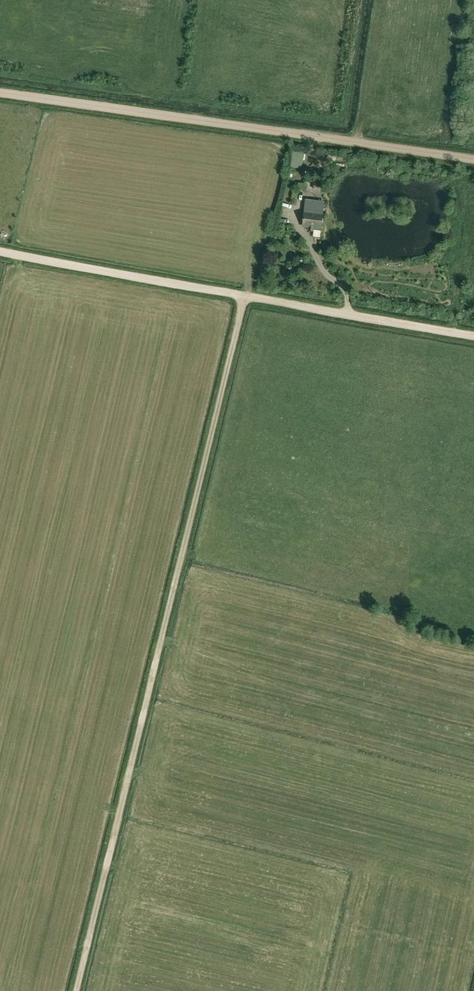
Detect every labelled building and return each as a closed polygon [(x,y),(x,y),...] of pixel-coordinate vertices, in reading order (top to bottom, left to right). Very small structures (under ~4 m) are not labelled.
[(314,227),(320,227),(324,202),(307,200),(303,225),(309,226),(308,231),(313,231),(314,227)]
